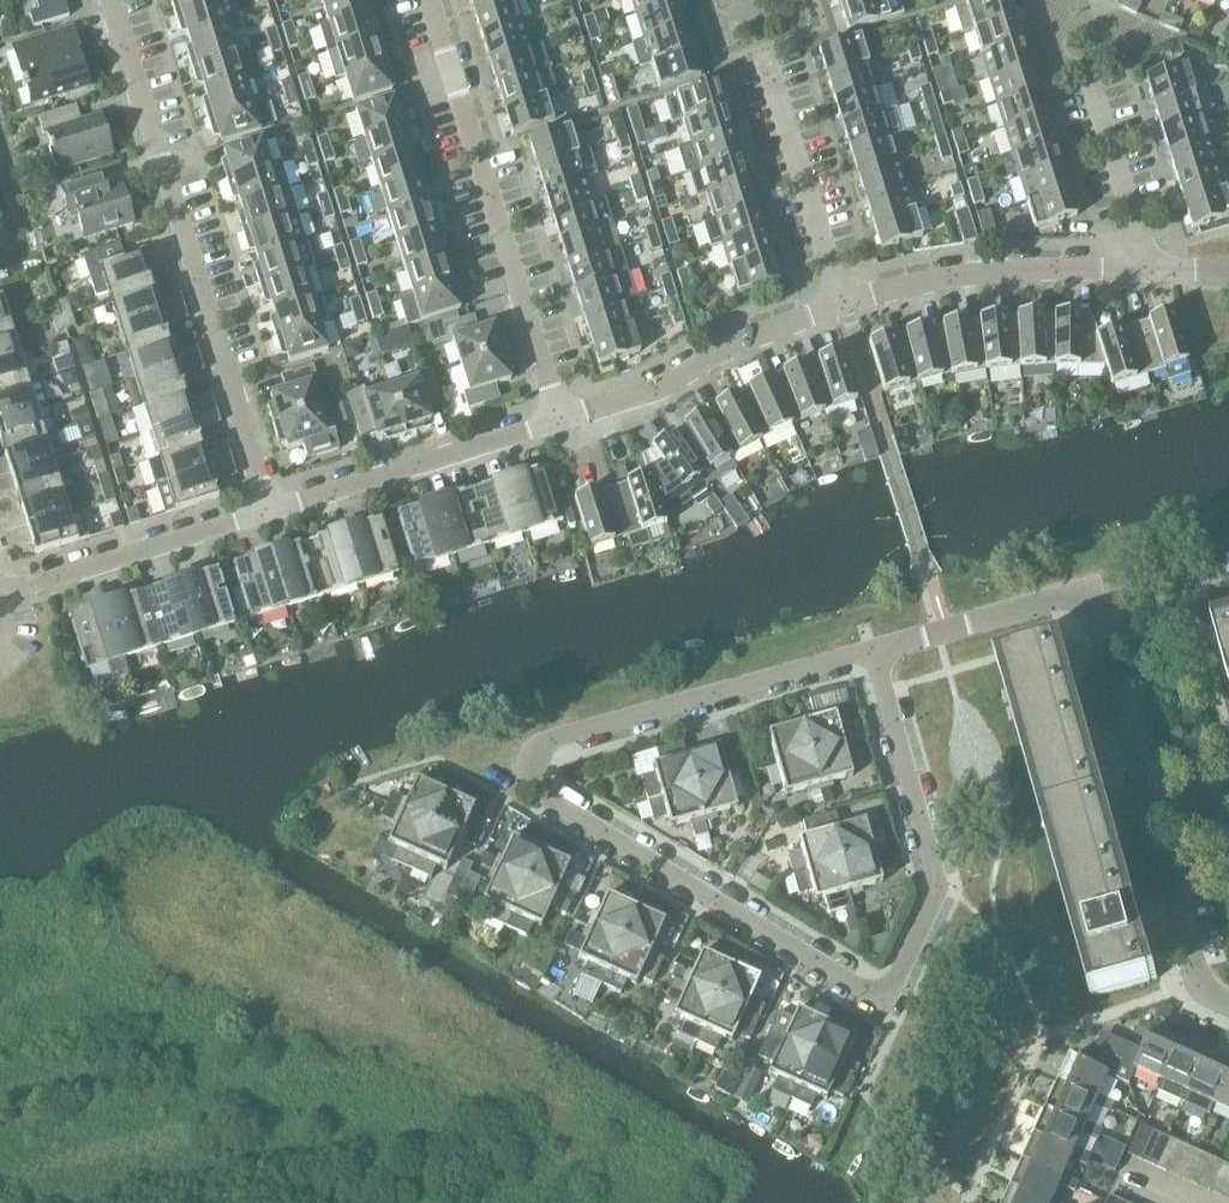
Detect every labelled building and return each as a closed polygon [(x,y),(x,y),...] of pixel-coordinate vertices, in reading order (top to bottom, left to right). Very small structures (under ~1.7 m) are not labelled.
[(39,10),(29,14),(33,27),(69,16),(64,0),(36,0),(39,10)] [(175,15),(219,1),(219,0),(176,0),(171,3),(175,15)] [(328,24),(373,10),(370,0),(321,0),(328,24)] [(473,11),(510,0),(470,0),(473,11)] [(481,36),(522,23),(515,0),(510,0),(473,11),(481,36)] [(636,15),(677,2),(676,0),(631,0),(636,15)] [(840,6),(848,32),(903,15),(899,0),(859,0),(840,6)] [(973,30),(1014,17),(1009,0),(978,0),(954,8),(962,34),(973,30)] [(1116,5),(1136,15),(1141,5),(1132,0),(1119,0),(1116,5)] [(185,25),(189,39),(227,27),(219,1),(175,15),(178,26),(185,25)] [(636,15),(643,40),(684,27),(677,2),(636,15)] [(319,27),(327,53),(375,38),(371,25),(376,21),(373,10),(328,24),(319,27)] [(605,12),(593,15),(596,28),(608,24),(605,12)] [(1158,24),(1178,32),(1183,22),(1163,14),(1158,24)] [(582,19),(586,31),(596,28),(593,15),(582,19)] [(973,30),(981,55),(1022,42),(1014,17),(973,30)] [(0,23),(0,24),(2,43),(13,39),(7,21),(0,23)] [(565,24),(569,36),(580,33),(576,21),(565,24)] [(281,25),(285,37),(295,34),(292,24),(292,22),(281,25)] [(300,22),(292,24),(295,34),(304,32),(300,22)] [(481,36),(489,61),(530,48),(522,23),(481,36)] [(1192,37),(1200,39),(1204,28),(1196,26),(1192,37)] [(187,55),(191,67),(235,53),(227,27),(189,39),(193,52),(187,55)] [(265,31),(268,43),(279,39),(275,27),(265,31)] [(639,68),(651,65),(692,52),(684,27),(643,40),(632,43),(639,68)] [(76,60),(73,50),(79,48),(73,28),(13,46),(24,82),(22,82),(24,90),(26,89),(31,105),(87,88),(78,59),(76,60)] [(596,28),(586,31),(590,43),(600,39),(596,28)] [(920,33),(924,46),(934,43),(930,30),(920,33)] [(580,33),(569,36),(573,48),(583,44),(580,33)] [(295,34),(285,37),(289,49),(299,46),(295,34)] [(1228,48),(1228,46),(1228,36),(1221,34),(1218,46),(1228,48)] [(903,39),(907,51),(917,48),(914,36),(903,39)] [(818,50),(827,76),(868,63),(860,37),(818,50)] [(336,79),(345,76),(389,63),(386,51),(379,51),(375,38),(327,53),(336,79)] [(279,39),(268,43),(272,55),(282,51),(279,39)] [(981,55),(988,80),(1030,67),(1022,42),(981,55)] [(934,43),(924,46),(927,57),(937,54),(934,43)] [(1183,54),(1180,44),(1167,48),(1171,58),(1183,54)] [(489,61),(497,86),(538,73),(530,48),(489,61)] [(917,48),(907,51),(911,63),(921,59),(917,48)] [(692,52),(651,65),(659,91),(700,78),(692,52)] [(201,77),(205,91),(243,79),(235,53),(191,67),(194,78),(201,77)] [(1146,55),(1129,60),(1132,68),(1133,73),(1150,68),(1146,55)] [(389,63),(345,76),(353,103),(392,91),(387,77),(393,74),(389,63)] [(827,76),(834,101),(875,88),(868,63),(827,76)] [(598,68),(601,80),(612,77),(608,65),(598,68)] [(1145,78),(1153,104),(1194,92),(1186,66),(1145,78)] [(988,80),(996,104),(1037,92),(1030,67),(988,80)] [(504,110),(545,97),(557,94),(550,69),(538,73),(497,86),(504,110)] [(581,73),(585,85),(595,82),(591,70),(581,73)] [(297,78),(301,90),(312,87),(308,74),(297,78)] [(612,77),(601,80),(610,106),(620,103),(615,89),(612,77)] [(935,83),(939,96),(949,92),(949,90),(959,87),(956,77),(935,83)] [(204,108),(207,119),(252,105),(243,79),(205,91),(209,104),(204,108)] [(281,83),(285,95),(295,92),(291,80),(281,83)] [(595,82),(585,85),(589,97),(599,94),(595,82)] [(672,124),(683,120),(725,108),(716,82),(664,98),(672,124)] [(919,88),(922,100),(933,97),(929,85),(919,88)] [(312,87),(301,90),(305,102),(315,98),(312,87)] [(834,101),(842,125),(883,113),(875,88),(834,101)] [(295,92),(285,95),(288,107),(299,104),(295,92)] [(949,92),(939,96),(943,107),(953,104),(949,92)] [(996,104),(1004,129),(1045,116),(1037,92),(996,104)] [(1153,104),(1161,129),(1202,116),(1194,92),(1153,104)] [(545,97),(504,110),(512,136),(554,123),(545,97)] [(933,97),(922,100),(926,112),(936,109),(933,97)] [(355,110),(364,138),(408,124),(404,112),(398,112),(394,98),(355,110)] [(252,105),(207,119),(211,130),(217,129),(221,144),(260,132),(272,129),(264,102),(252,105)] [(626,110),(634,135),(644,132),(636,107),(626,110)] [(38,117),(43,135),(48,134),(51,145),(49,146),(50,150),(52,149),(59,171),(112,154),(100,116),(72,124),(67,108),(38,117)] [(683,120),(691,145),(732,132),(725,108),(683,120)] [(850,150),(891,137),(904,133),(896,109),(883,113),(842,125),(850,150)] [(613,129),(617,141),(627,137),(623,125),(620,112),(607,116),(612,129),(613,129)] [(1004,129),(1012,154),(1053,141),(1045,116),(1004,129)] [(1161,129),(1168,154),(1210,141),(1202,116),(1161,129)] [(364,138),(372,164),(410,152),(406,139),(412,135),(408,124),(364,138)] [(529,140),(537,166),(578,153),(570,127),(529,140)] [(951,132),(955,145),(965,142),(961,129),(951,132)] [(644,132),(634,135),(637,147),(648,144),(644,132)] [(691,145),(699,170),(740,157),(732,132),(691,145)] [(934,138),(938,150),(948,146),(944,134),(934,138)] [(317,139),(320,151),(331,148),(327,136),(317,139)] [(627,137),(617,141),(621,152),(631,149),(627,137)] [(850,150),(857,174),(898,162),(891,137),(850,150)] [(223,169),(226,181),(271,167),(262,139),(224,151),(228,166),(223,169)] [(300,144),(304,156),(314,153),(310,141),(300,144)] [(1012,154),(1019,179),(1060,166),(1053,141),(1012,154)] [(1168,154),(1176,179),(1217,166),(1210,141),(1168,154)] [(965,142),(955,145),(958,156),(968,153),(965,142)] [(948,146),(938,150),(941,162),(952,158),(948,146)] [(331,148),(320,151),(324,163),(334,160),(331,148)] [(544,191),(586,178),(597,174),(590,150),(578,153),(537,166),(544,191)] [(372,164),(380,190),(424,176),(421,165),(415,165),(410,152),(372,164)] [(314,153),(304,156),(308,168),(318,165),(314,153)] [(696,198),(706,195),(748,182),(740,157),(699,170),(688,173),(696,198)] [(857,174),(865,200),(906,187),(898,162),(857,174)] [(240,205),(279,193),(289,190),(281,164),(271,167),(226,181),(230,192),(236,191),(240,205)] [(1019,179),(1027,204),(1068,191),(1060,166),(1019,179)] [(1176,179),(1184,203),(1225,191),(1217,166),(1176,179)] [(645,174),(649,185),(659,182),(656,170),(645,174)] [(380,190),(388,216),(427,204),(423,191),(428,187),(424,176),(380,190)] [(629,179),(633,190),(643,187),(639,176),(629,179)] [(100,194),(95,178),(61,188),(69,215),(76,212),(80,223),(82,222),(86,233),(83,234),(85,239),(133,224),(122,187),(100,194)] [(544,191),(552,216),(593,203),(586,178),(544,191)] [(966,182),(970,194),(991,188),(991,187),(980,190),(976,179),(966,182)] [(665,181),(659,182),(663,194),(669,192),(665,181)] [(659,182),(649,185),(653,198),(663,194),(659,182)] [(706,195),(714,219),(755,207),(748,182),(706,195)] [(949,187),(953,200),(963,196),(959,184),(949,187)] [(643,187),(633,190),(636,203),(647,200),(643,187)] [(865,200),(873,224),(914,212),(906,187),(865,200)] [(333,191),(336,203),(347,200),(343,188),(333,191)] [(991,188),(970,194),(973,206),(994,199),(991,188)] [(1068,191),(1027,204),(1035,229),(1076,217),(1068,191)] [(1184,203),(1192,229),(1228,218),(1228,203),(1225,191),(1184,203)] [(239,221),(243,233),(287,219),(279,193),(240,205),(244,218),(239,221)] [(316,197),(320,209),(330,205),(326,193),(316,197)] [(552,216),(560,240),(614,224),(606,199),(593,203),(552,216)] [(961,199),(952,202),(955,211),(964,208),(961,199)] [(347,200),(336,203),(340,215),(350,212),(347,200)] [(388,216),(396,242),(441,229),(437,217),(431,217),(427,204),(388,216)] [(330,205),(320,209),(324,221),(334,217),(330,205)] [(709,248),(722,244),(763,231),(755,207),(714,219),(701,224),(709,248)] [(977,240),(967,209),(954,213),(963,244),(977,240)] [(976,213),(985,242),(998,238),(989,209),(976,213)] [(914,212),(873,224),(881,250),(922,237),(914,212)] [(252,244),(257,257),(305,242),(297,216),(287,219),(243,233),(246,244),(252,244)] [(661,223),(665,235),(675,232),(671,220),(661,223)] [(560,240),(567,265),(621,248),(614,224),(560,240)] [(644,228),(648,240),(658,237),(654,225),(644,228)] [(396,242),(405,269),(443,257),(439,244),(444,241),(441,229),(396,242)] [(722,244),(729,269),(771,256),(763,231),(722,244)] [(675,232),(665,235),(668,247),(678,244),(675,232)] [(658,237),(648,240),(651,252),(662,249),(658,237)] [(349,243),(353,256),(363,252),(359,240),(349,243)] [(108,292),(110,301),(153,287),(145,259),(126,265),(124,258),(120,242),(95,250),(102,275),(90,278),(96,296),(108,292)] [(255,274),(259,285),(303,271),(313,268),(305,242),(257,257),(261,270),(255,274)] [(332,249),(336,261),(347,258),(343,246),(332,249)] [(567,265),(575,290),(629,273),(621,248),(567,265)] [(363,252),(353,256),(357,267),(367,264),(363,252)] [(771,256),(729,269),(738,295),(779,282),(771,256)] [(405,269),(413,295),(457,281),(453,269),(447,268),(443,257),(405,269)] [(347,258),(336,261),(340,273),(350,270),(347,258)] [(676,272),(680,285),(690,281),(687,269),(676,272)] [(269,296),(273,309),(311,297),(303,271),(259,285),(262,296),(269,296)] [(582,315),(624,302),(637,298),(629,273),(575,290),(582,315)] [(659,277),(663,290),(673,287),(670,274),(659,277)] [(457,281),(413,295),(421,322),(460,310),(455,295),(460,292),(457,281)] [(690,281),(680,285),(684,296),(694,293),(690,281)] [(110,301),(118,327),(161,313),(153,287),(110,301)] [(673,287),(663,290),(666,301),(677,298),(673,287)] [(365,296),(369,308),(379,305),(376,292),(365,296)] [(275,337),(319,323),(329,321),(320,294),(311,297),(273,309),(277,323),(272,326),(275,337)] [(13,331),(2,296),(0,296),(0,335),(13,331)] [(349,301),(352,313),(363,310),(359,298),(349,301)] [(58,302),(62,316),(71,313),(67,299),(58,302)] [(47,304),(51,318),(60,315),(56,301),(47,304)] [(582,315),(590,340),(632,327),(624,302),(582,315)] [(379,305),(369,308),(373,320),(383,316),(379,305)] [(363,310),(352,313),(356,325),(366,322),(363,310)] [(685,323),(681,311),(671,314),(674,327),(685,323)] [(1159,318),(1134,325),(1149,374),(1165,369),(1169,381),(1189,374),(1186,363),(1187,362),(1172,312),(1158,316),(1159,318)] [(71,313),(62,316),(66,330),(76,327),(71,313)] [(118,327),(126,353),(170,340),(161,313),(118,327)] [(1016,315),(1016,317),(1017,317),(1021,366),(1019,367),(1019,368),(1054,366),(1055,366),(1055,315),(1054,315),(1031,316),(1031,314),(1016,315)] [(1054,314),(1054,315),(1055,315),(1055,366),(1054,366),(1054,367),(1105,367),(1106,367),(1097,335),(1098,335),(1092,316),(1068,316),(1068,314),(1054,314)] [(66,330),(62,316),(53,318),(57,332),(66,330)] [(453,340),(461,366),(508,351),(504,340),(498,340),(493,326),(478,330),(473,316),(442,326),(447,341),(453,340)] [(979,318),(979,321),(980,320),(986,370),(985,370),(985,371),(1019,367),(1021,366),(1017,317),(1016,317),(993,319),(993,317),(979,318)] [(941,324),(942,326),(943,326),(952,375),(951,375),(951,376),(985,370),(986,370),(980,320),(979,321),(956,323),(956,321),(941,324)] [(319,323),(275,337),(279,349),(285,348),(289,363),(328,351),(319,323)] [(1109,331),(1098,335),(1097,335),(1106,367),(1105,367),(1111,386),(1149,374),(1134,325),(1110,333),(1109,331)] [(407,326),(367,338),(372,357),(413,345),(407,326)] [(905,332),(905,334),(906,334),(918,382),(917,382),(917,383),(951,375),(952,375),(943,326),(942,326),(919,330),(919,328),(905,332)] [(632,327),(590,340),(598,365),(640,353),(632,327)] [(21,357),(13,331),(0,335),(0,364),(21,357)] [(906,334),(905,334),(883,340),(882,338),(868,342),(884,392),(917,382),(918,382),(906,334)] [(126,353),(135,379),(178,366),(170,340),(126,353)] [(355,345),(342,350),(346,364),(360,359),(355,345)] [(86,351),(76,354),(80,367),(81,366),(94,363),(92,354),(86,351)] [(508,351),(461,366),(468,391),(463,393),(468,409),(499,399),(495,385),(510,380),(506,366),(511,362),(508,351)] [(828,357),(806,365),(805,365),(822,412),(824,411),(856,401),(841,351),(827,355),(828,357)] [(29,383),(21,357),(0,364),(0,392),(29,383)] [(61,361),(65,372),(74,369),(71,358),(61,361)] [(792,370),(771,379),(770,380),(791,425),(792,424),(824,412),(824,411),(822,412),(805,365),(806,365),(805,363),(792,368),(792,370)] [(81,367),(88,392),(89,392),(101,388),(90,365),(81,367)] [(135,379),(143,405),(186,392),(178,366),(135,379)] [(269,413),(273,424),(320,409),(320,410),(334,406),(325,378),(317,380),(312,366),(281,376),(286,390),(270,395),(274,409),(269,413)] [(74,369),(65,372),(68,384),(78,381),(74,369)] [(416,380),(390,388),(405,435),(416,431),(416,425),(430,420),(426,405),(440,401),(430,369),(414,374),(416,380)] [(758,385),(737,396),(736,396),(760,440),(761,439),(792,425),(792,424),(791,425),(770,380),(771,379),(770,377),(757,383),(758,385)] [(48,406),(40,380),(29,383),(0,392),(0,421),(48,406)] [(405,435),(390,388),(365,396),(363,390),(347,395),(360,438),(375,433),(376,437),(390,433),(394,438),(405,435)] [(89,393),(97,419),(110,415),(102,389),(89,393)] [(143,405),(151,431),(194,418),(186,392),(143,405)] [(725,402),(705,414),(704,415),(729,457),(731,456),(761,440),(761,439),(760,440),(736,396),(737,396),(736,394),(724,400),(725,402)] [(1155,399),(1146,402),(1149,411),(1158,408),(1155,399)] [(335,407),(342,428),(348,426),(354,424),(347,403),(335,407)] [(2,449),(56,432),(48,406),(0,421),(0,441),(2,449)] [(320,409),(273,424),(276,436),(283,435),(287,449),(303,445),(307,459),(338,449),(333,433),(328,435),(320,410),(320,409)] [(990,409),(981,410),(982,419),(987,420),(991,420),(990,409)] [(78,414),(81,424),(91,421),(87,411),(78,414)] [(692,421),(673,435),(672,435),(701,476),(702,475),(702,476),(710,488),(718,483),(722,483),(736,474),(737,471),(729,458),(731,457),(731,456),(729,457),(704,415),(705,414),(703,412),(691,420),(692,421)] [(110,415),(97,419),(106,446),(118,442),(110,415)] [(140,435),(148,461),(202,444),(194,418),(151,431),(140,435)] [(91,421),(81,424),(85,436),(94,433),(91,421)] [(2,449),(10,475),(64,458),(56,432),(2,449)] [(641,456),(647,475),(648,474),(659,506),(660,505),(702,476),(702,475),(701,476),(672,435),(673,435),(672,433),(660,441),(661,442),(641,456)] [(907,437),(897,441),(900,451),(911,447),(907,437)] [(148,461),(156,487),(210,470),(202,444),(148,461)] [(109,458),(114,472),(123,469),(119,454),(109,458)] [(19,501),(62,488),(73,485),(64,458),(10,475),(19,501)] [(107,474),(102,460),(93,463),(97,477),(107,474)] [(530,476),(508,482),(524,533),(562,522),(562,520),(561,520),(545,470),(546,469),(545,468),(528,473),(529,475),(529,474),(530,476)] [(123,469),(114,472),(118,485),(128,482),(123,469)] [(210,470),(156,487),(165,514),(218,498),(210,470)] [(100,488),(105,503),(115,500),(107,476),(107,474),(97,477),(100,488)] [(636,480),(612,487),(627,536),(666,524),(660,505),(659,506),(648,474),(647,475),(636,478),(636,480)] [(487,486),(471,491),(488,545),(524,533),(508,482),(487,489),(487,488),(488,488),(487,486)] [(627,536),(612,487),(588,495),(587,493),(573,498),(590,548),(627,536)] [(19,501),(27,527),(70,514),(62,488),(19,501)] [(457,498),(436,505),(451,556),(488,545),(471,491),(455,496),(456,497),(457,498)] [(707,498),(705,501),(705,507),(712,515),(721,508),(719,504),(712,494),(707,498)] [(720,503),(719,504),(721,508),(733,525),(736,530),(748,523),(744,517),(730,497),(720,503)] [(575,524),(567,500),(561,502),(569,526),(575,524)] [(451,556),(436,505),(414,512),(414,510),(415,510),(414,509),(397,514),(397,516),(398,515),(414,566),(413,566),(414,568),(451,556)] [(126,511),(130,525),(140,522),(135,508),(126,511)] [(70,514),(27,527),(35,554),(89,538),(81,511),(70,514)] [(110,516),(114,530),(123,527),(119,513),(110,516)] [(366,527),(345,533),(360,584),(398,573),(398,571),(397,571),(381,521),(382,520),(382,519),(364,525),(365,526),(366,527)] [(323,537),(307,542),(324,596),(360,584),(345,533),(323,540),(323,539),(324,539),(323,537)] [(293,549),(272,556),(287,607),(324,596),(307,542),(291,547),(292,548),(293,548),(293,549)] [(287,607),(272,556),(250,563),(250,562),(251,561),(250,560),(233,565),(233,567),(234,566),(250,617),(249,617),(250,619),(287,607)] [(202,578),(180,584),(196,635),(234,624),(234,622),(233,622),(217,572),(218,571),(217,570),(200,575),(201,577),(202,578)] [(159,588),(143,593),(160,647),(196,635),(180,584),(159,591),(159,590),(159,588)] [(129,600),(108,607),(123,658),(124,658),(160,647),(143,593),(127,598),(128,599),(129,599),(129,600)] [(382,605),(370,608),(374,621),(386,618),(382,605)] [(123,658),(108,607),(86,614),(86,612),(86,611),(69,616),(69,618),(70,617),(86,668),(85,668),(86,670),(108,663),(113,680),(130,675),(124,658),(123,658)] [(1216,634),(1228,682),(1228,630),(1216,634)] [(1081,731),(1056,646),(1005,660),(1004,661),(1099,996),(1151,981),(1141,947),(1148,945),(1148,946),(1150,945),(1142,920),(1141,920),(1141,922),(1134,924),(1081,731)] [(808,717),(800,719),(810,755),(843,745),(836,717),(835,714),(832,715),(833,716),(810,722),(808,717)] [(769,736),(777,764),(810,755),(800,719),(792,721),(794,727),(771,733),(768,733),(769,736)] [(661,796),(694,787),(684,751),(682,743),(656,750),(660,764),(655,765),(652,766),(653,768),(655,773),(641,777),(647,801),(661,796)] [(843,745),(810,755),(820,791),(828,788),(827,783),(850,777),(853,776),(852,774),(851,774),(843,745)] [(694,787),(728,778),(742,774),(736,753),(722,757),(720,750),(719,747),(717,748),(694,754),(692,749),(684,751),(694,787)] [(737,753),(743,774),(751,771),(745,751),(737,753)] [(810,755),(777,764),(785,792),(785,795),(788,794),(811,788),(812,793),(820,791),(810,755)] [(386,804),(397,809),(431,825),(451,780),(431,771),(425,784),(418,781),(419,781),(416,779),(415,782),(405,804),(390,797),(386,804)] [(728,778),(694,787),(704,823),(712,821),(711,816),(734,809),(734,810),(737,809),(736,806),(735,806),(728,778)] [(451,780),(431,825),(465,840),(468,833),(463,830),(473,809),(475,806),(472,805),(472,806),(465,802),(471,789),(451,780)] [(694,787),(661,796),(647,801),(652,819),(653,822),(655,821),(655,820),(667,817),(669,825),(668,825),(669,828),(672,827),(672,826),(689,822),(694,837),(707,833),(704,823),(694,787)] [(828,788),(820,791),(824,803),(824,805),(828,804),(832,803),(828,788)] [(820,791),(812,793),(816,805),(824,803),(820,791)] [(385,808),(381,816),(397,823),(398,819),(393,817),(397,809),(386,804),(385,808)] [(393,861),(410,869),(431,825),(397,809),(393,817),(398,819),(397,823),(388,841),(388,840),(387,843),(389,844),(390,844),(397,847),(392,858),(391,858),(390,860),(393,862),(393,861)] [(835,813),(827,815),(840,861),(873,852),(873,851),(865,824),(865,821),(862,822),(839,829),(835,813)] [(787,854),(793,875),(840,861),(827,815),(803,822),(807,838),(800,840),(800,839),(797,840),(798,843),(799,842),(801,850),(787,854)] [(431,825),(410,869),(427,877),(430,879),(431,876),(430,876),(435,865),(443,868),(443,869),(445,870),(447,867),(446,867),(456,845),(461,848),(465,840),(431,825)] [(496,859),(492,867),(526,882),(540,851),(546,838),(527,829),(521,842),(514,839),(511,837),(510,840),(511,840),(501,862),(496,859)] [(873,852),(840,861),(850,897),(858,895),(856,890),(879,883),(882,883),(881,880),(880,875),(894,871),(887,847),(873,851),(873,852)] [(540,851),(526,882),(560,898),(563,890),(558,888),(568,866),(569,867),(570,864),(567,863),(567,864),(540,851)] [(482,853),(478,861),(492,867),(496,859),(482,853)] [(456,873),(467,878),(473,865),(462,859),(456,873)] [(840,861),(793,875),(799,895),(813,891),(815,899),(814,899),(815,902),(818,901),(824,899),(829,914),(853,907),(850,897),(840,861)] [(481,916),(505,927),(526,882),(492,867),(489,875),(494,877),(484,899),(483,898),(482,901),(485,902),(487,903),(481,916)] [(463,887),(474,892),(481,879),(469,873),(463,887)] [(755,874),(748,886),(764,896),(772,884),(755,874)] [(526,882),(505,927),(524,936),(530,922),(538,926),(541,928),(542,925),(551,903),(556,906),(560,898),(526,882)] [(591,917),(587,925),(621,940),(636,909),(609,896),(606,895),(605,897),(606,898),(596,919),(591,917)] [(636,909),(621,940),(655,955),(659,948),(654,946),(663,924),(664,924),(665,921),(662,920),(662,921),(636,909)] [(581,976),(601,984),(621,940),(587,925),(584,932),(589,934),(579,956),(577,959),(580,960),(580,959),(587,962),(581,976)] [(569,931),(564,944),(580,951),(585,938),(569,931)] [(864,956),(866,954),(862,941),(860,931),(847,935),(842,943),(864,956)] [(862,941),(866,954),(877,960),(890,933),(862,941)] [(655,955),(621,940),(601,984),(621,993),(627,980),(634,984),(633,984),(636,985),(637,982),(639,978),(652,984),(663,959),(655,955)] [(669,976),(674,979),(716,997),(731,966),(704,954),(704,953),(702,952),(700,955),(701,955),(691,977),(686,974),(683,968),(674,964),(669,976)] [(731,966),(716,997),(760,1017),(765,1006),(750,1000),(758,981),(759,982),(760,979),(758,978),(757,978),(731,966)] [(676,1033),(696,1042),(716,997),(674,979),(664,1001),(677,1007),(674,1014),(674,1013),(673,1016),(675,1017),(682,1020),(676,1033)] [(716,997),(696,1042),(716,1051),(722,1038),(729,1041),(731,1043),(732,1040),(735,1034),(749,1040),(760,1017),(716,997)] [(1163,1005),(1157,1018),(1167,1023),(1173,1009),(1163,1005)] [(778,1012),(768,1035),(811,1055),(826,1023),(799,1011),(800,1011),(797,1010),(796,1012),(793,1019),(778,1012)] [(1141,1021),(1134,1035),(1146,1040),(1152,1026),(1141,1021)] [(826,1023),(811,1055),(845,1070),(849,1063),(844,1060),(854,1039),(855,1036),(853,1035),(852,1036),(826,1023)] [(1136,1068),(1137,1069),(1162,1080),(1163,1080),(1180,1042),(1153,1030),(1143,1052),(1144,1052),(1136,1068)] [(1144,1052),(1143,1052),(1103,1034),(1089,1065),(1110,1075),(1130,1084),(1137,1069),(1136,1068),(1144,1052)] [(811,1055),(768,1035),(758,1057),(773,1064),(769,1071),(768,1073),(770,1075),(771,1074),(778,1078),(772,1091),(791,1100),(811,1055)] [(1163,1080),(1189,1092),(1206,1054),(1209,1048),(1192,1040),(1189,1047),(1180,1042),(1163,1080)] [(746,1068),(756,1047),(750,1045),(741,1048),(734,1063),(746,1068)] [(1215,1104),(1228,1074),(1228,1065),(1206,1054),(1189,1092),(1215,1104)] [(845,1070),(811,1055),(791,1100),(811,1109),(817,1095),(824,1099),(823,1099),(826,1100),(827,1098),(827,1097),(829,1092),(842,1098),(853,1074),(845,1070)] [(1072,1057),(1060,1083),(1098,1101),(1096,1105),(1112,1112),(1116,1103),(1100,1096),(1110,1075),(1089,1065),(1072,1057)] [(718,1089),(753,1100),(763,1070),(748,1065),(745,1076),(724,1069),(718,1089)] [(1215,1104),(1228,1111),(1228,1074),(1215,1104)] [(1060,1083),(1048,1110),(1086,1127),(1084,1131),(1100,1138),(1104,1129),(1088,1122),(1096,1105),(1098,1101),(1060,1083)] [(1048,1110),(1036,1136),(1074,1154),(1072,1158),(1087,1165),(1091,1156),(1076,1149),(1084,1131),(1086,1127),(1048,1110)] [(1130,1153),(1143,1159),(1156,1131),(1143,1125),(1130,1153)] [(1143,1159),(1155,1165),(1168,1136),(1156,1131),(1143,1159)] [(1036,1136),(1024,1163),(1062,1180),(1060,1184),(1075,1191),(1079,1182),(1064,1175),(1072,1158),(1074,1154),(1036,1136)] [(1155,1165),(1168,1171),(1181,1142),(1168,1136),(1155,1165)] [(1181,1142),(1168,1171),(1180,1176),(1193,1148),(1181,1142)] [(1185,1179),(1198,1184),(1211,1156),(1198,1150),(1185,1179)] [(1198,1184),(1210,1190),(1223,1161),(1211,1156),(1198,1184)] [(1223,1196),(1228,1182),(1228,1164),(1223,1161),(1210,1190),(1223,1196)] [(1012,1189),(1042,1202),(1055,1202),(1052,1202),(1060,1184),(1062,1180),(1024,1163),(1012,1189)] [(1012,1189),(1006,1202),(1042,1202),(1012,1189)] [(1124,1201),(1111,1195),(1108,1202),(1123,1202),(1124,1201)]
